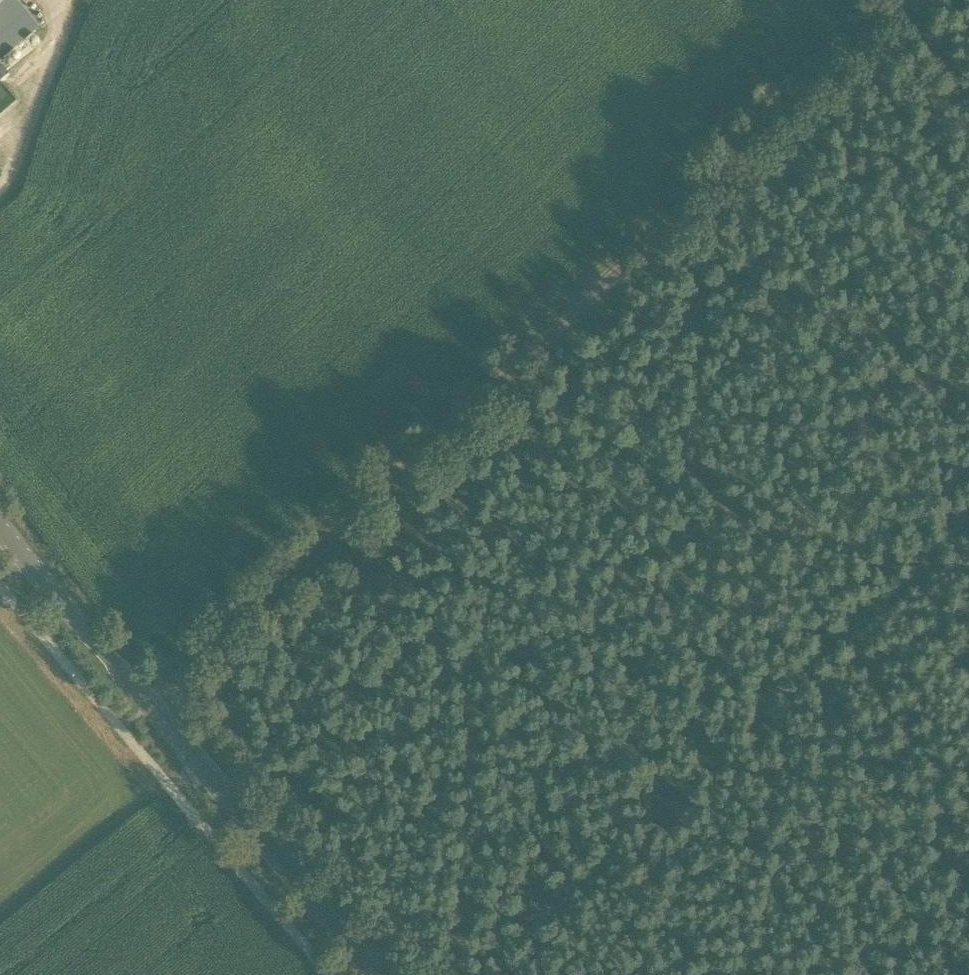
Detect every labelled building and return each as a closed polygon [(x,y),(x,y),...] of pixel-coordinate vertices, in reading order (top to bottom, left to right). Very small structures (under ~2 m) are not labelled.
[(38,27),(15,0),(0,0),(0,59),(38,27)]
